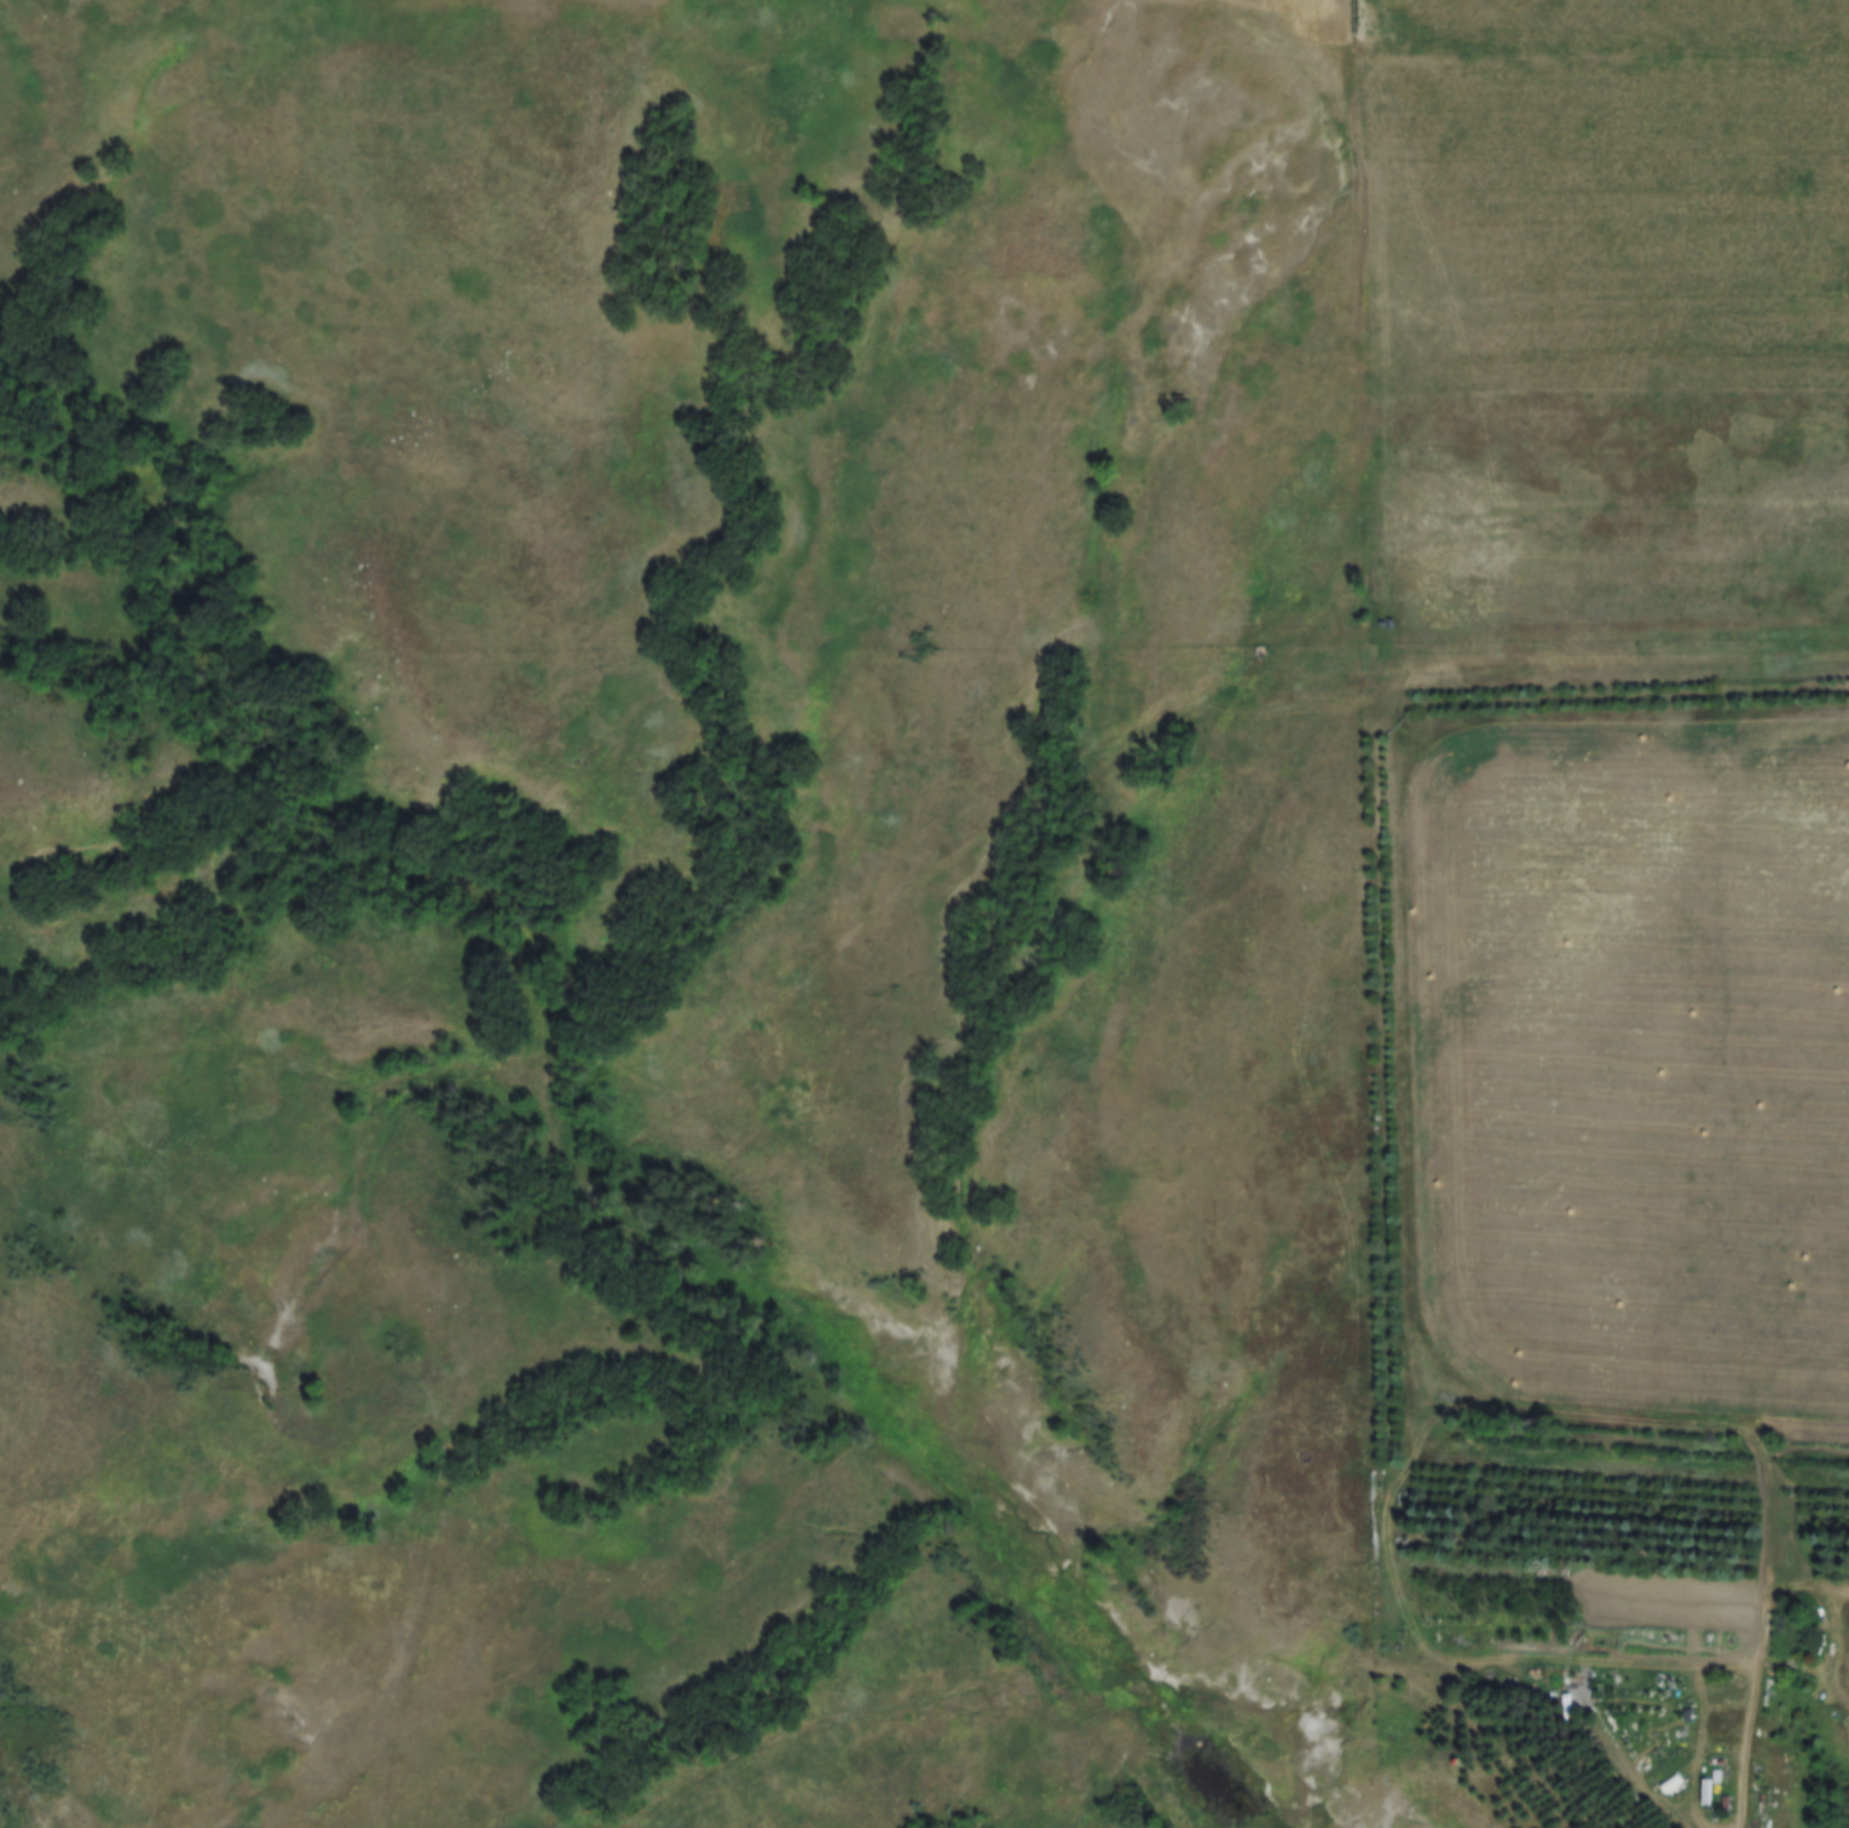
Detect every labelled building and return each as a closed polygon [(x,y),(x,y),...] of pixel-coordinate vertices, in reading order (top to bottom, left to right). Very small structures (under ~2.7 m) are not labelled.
[(1549,1721),(1573,1721),(1573,1689),(1549,1689),(1549,1721)]
